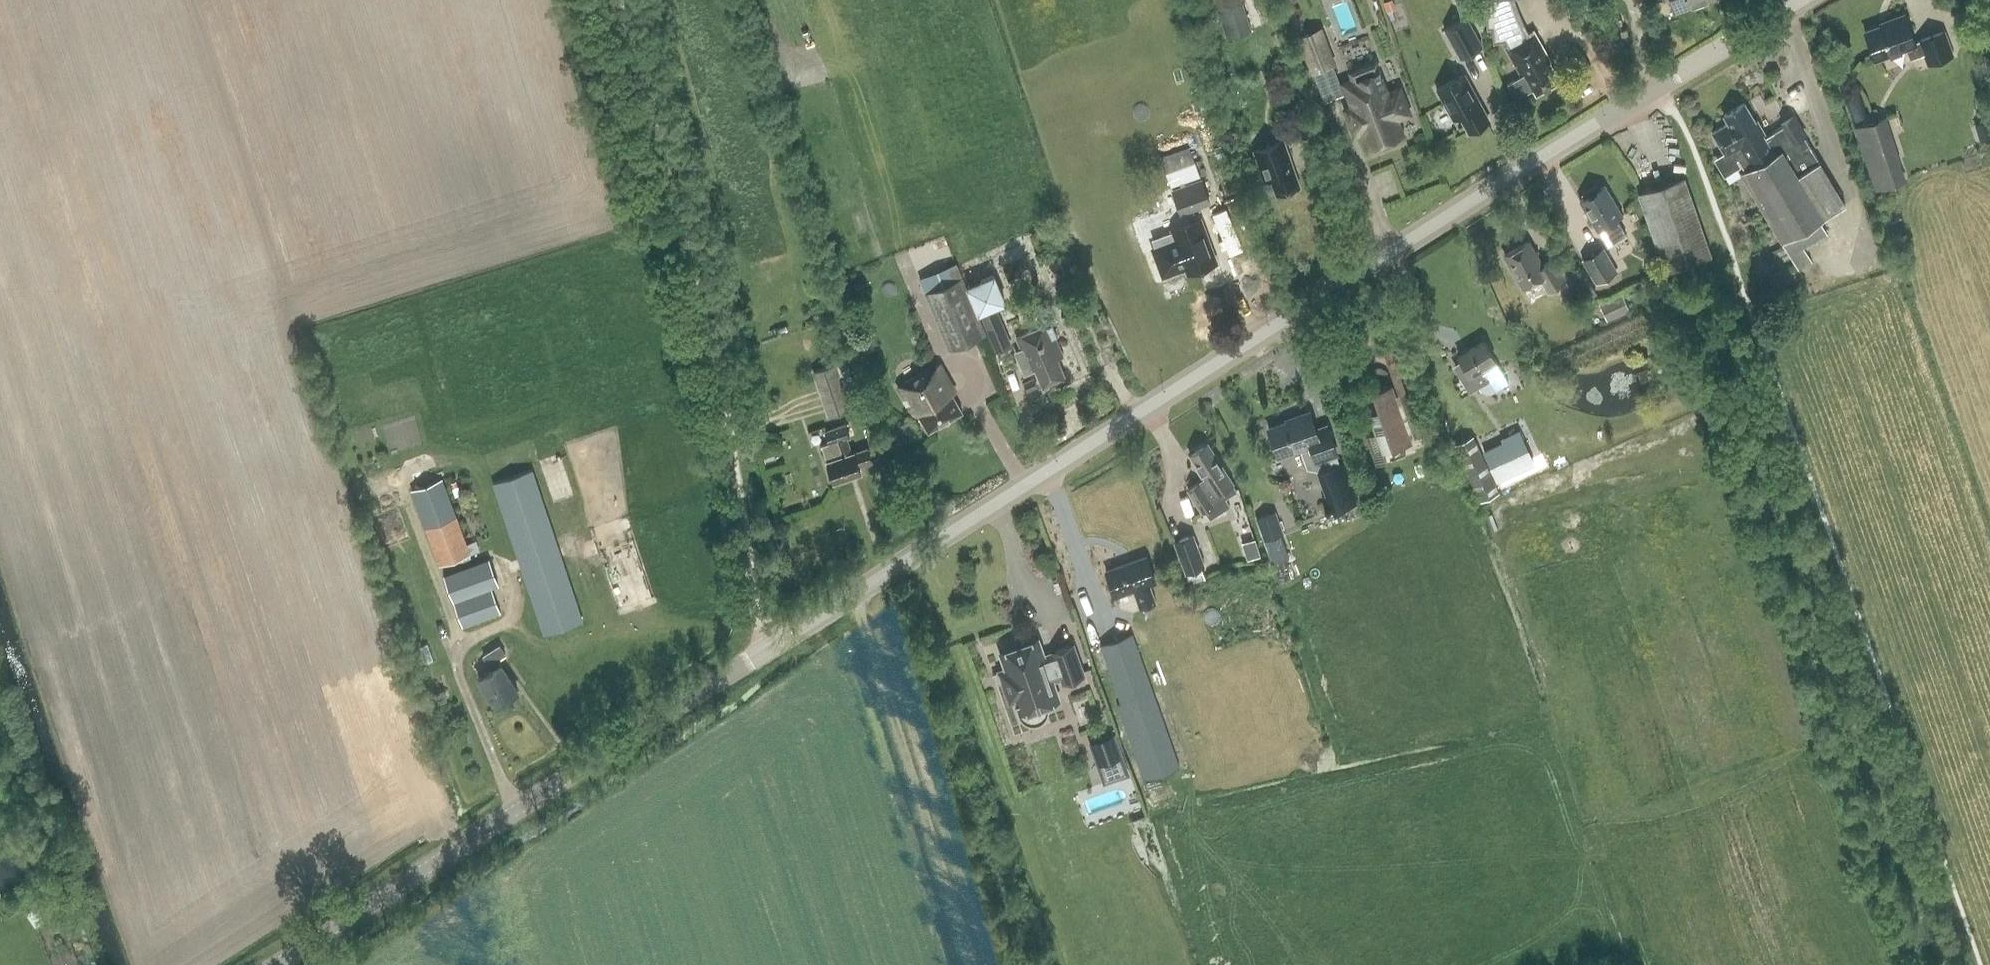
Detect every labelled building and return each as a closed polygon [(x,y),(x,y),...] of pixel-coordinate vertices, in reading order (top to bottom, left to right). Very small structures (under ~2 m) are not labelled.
[(1254,27),(1246,0),(1217,0),(1228,35),(1254,27)] [(1394,8),(1391,0),(1388,0),(1387,1),(1383,2),(1386,11),(1394,8)] [(1474,9),(1473,0),(1459,0),(1460,10),(1474,9)] [(1516,0),(1484,0),(1483,13),(1488,13),(1488,27),(1495,27),(1496,42),(1504,41),(1523,76),(1508,84),(1514,95),(1532,85),(1537,94),(1561,81),(1549,62),(1551,60),(1535,31),(1530,33),(1522,17),(1516,0)] [(1699,0),(1673,0),(1677,10),(1700,2),(1699,0)] [(1929,63),(1953,54),(1944,31),(1920,40),(1921,40),(1915,42),(1905,15),(1889,21),(1889,23),(1866,31),(1876,59),(1907,47),(1911,58),(1925,53),(1929,63)] [(1484,47),(1468,17),(1444,29),(1460,59),(1484,47)] [(1301,38),(1313,74),(1334,66),(1321,31),(1301,38)] [(1396,118),(1409,113),(1400,89),(1387,94),(1380,76),(1381,76),(1380,71),(1378,72),(1375,64),(1353,72),(1355,79),(1345,83),(1354,106),(1347,109),(1356,132),(1363,130),(1370,147),(1402,134),(1396,118)] [(1482,104),(1465,73),(1437,89),(1447,107),(1454,103),(1470,131),(1490,121),(1481,105),(1482,104)] [(1868,116),(1858,87),(1846,92),(1856,121),(1868,116)] [(1846,204),(1795,119),(1793,115),(1781,122),(1783,126),(1765,137),(1763,133),(1765,132),(1758,120),(1756,121),(1745,103),(1724,115),(1729,122),(1713,132),(1726,153),(1719,157),(1718,161),(1724,170),(1728,172),(1740,165),(1736,159),(1739,157),(1746,169),(1741,172),(1798,268),(1812,260),(1804,246),(1828,232),(1820,219),(1846,204)] [(1908,180),(1886,116),(1855,126),(1877,190),(1908,180)] [(1989,139),(1989,126),(1988,121),(1976,125),(1982,141),(1989,139)] [(1301,185),(1285,140),(1255,150),(1266,180),(1271,178),(1277,194),(1301,185)] [(1201,176),(1192,150),(1162,160),(1172,187),(1201,176)] [(1666,269),(1712,253),(1685,177),(1639,193),(1666,269)] [(1182,213),(1210,202),(1202,180),(1173,191),(1182,213)] [(1606,185),(1601,188),(1599,184),(1583,194),(1585,198),(1581,200),(1598,230),(1599,230),(1608,245),(1626,234),(1618,220),(1624,216),(1606,185)] [(1226,226),(1237,222),(1231,208),(1220,213),(1226,226)] [(1189,272),(1217,262),(1201,219),(1173,229),(1174,232),(1151,240),(1157,256),(1164,275),(1187,266),(1189,272)] [(1548,290),(1566,280),(1554,259),(1543,265),(1529,241),(1506,254),(1524,287),(1540,277),(1548,290)] [(1597,282),(1617,270),(1604,247),(1583,259),(1597,282)] [(1013,345),(996,307),(1008,302),(996,272),(967,284),(997,352),(1013,345)] [(949,350),(987,334),(963,277),(926,293),(949,350)] [(1630,309),(1623,293),(1600,303),(1608,320),(1630,309)] [(1088,315),(1101,310),(1097,299),(1083,305),(1088,315)] [(1050,323),(1017,337),(1023,350),(1018,352),(1026,372),(1036,368),(1044,387),(1066,377),(1058,358),(1064,356),(1050,323)] [(1509,382),(1495,359),(1484,341),(1459,356),(1463,361),(1454,366),(1470,393),(1480,387),(1482,390),(1486,393),(1492,393),(1509,382)] [(837,363),(813,371),(829,417),(852,408),(846,389),(853,386),(847,367),(839,369),(837,363)] [(929,431),(963,412),(953,394),(957,391),(940,363),(928,371),(926,369),(898,385),(915,416),(919,413),(929,431)] [(1038,387),(1035,377),(1023,382),(1027,391),(1038,387)] [(1409,430),(1418,427),(1405,389),(1396,392),(1392,383),(1373,390),(1379,408),(1370,412),(1373,422),(1383,419),(1393,447),(1412,440),(1409,430)] [(862,425),(875,421),(871,410),(858,414),(862,425)] [(1317,460),(1338,453),(1328,426),(1317,430),(1310,412),(1295,417),(1296,418),(1269,428),(1279,456),(1312,444),(1317,460)] [(847,438),(851,437),(855,435),(852,428),(848,429),(846,424),(826,431),(830,442),(822,445),(828,462),(834,481),(861,471),(859,465),(872,461),(867,448),(853,453),(847,438)] [(1504,443),(1482,453),(1494,481),(1534,463),(1520,431),(1502,439),(1504,443)] [(1481,500),(1499,492),(1494,481),(1482,453),(1476,440),(1458,449),(1481,500)] [(1199,468),(1197,470),(1203,478),(1188,488),(1203,511),(1205,510),(1211,518),(1231,505),(1226,498),(1239,490),(1234,482),(1208,442),(1190,454),(1199,468)] [(1360,502),(1347,461),(1317,471),(1331,512),(1360,502)] [(583,622),(533,470),(494,483),(545,634),(583,622)] [(440,565),(471,553),(481,550),(477,540),(467,544),(443,478),(412,490),(440,565)] [(456,497),(462,495),(459,487),(457,482),(452,484),(454,489),(453,489),(456,497)] [(1263,540),(1274,536),(1271,528),(1268,529),(1264,517),(1256,520),(1263,540)] [(1207,565),(1194,533),(1173,541),(1186,573),(1207,565)] [(1242,545),(1247,561),(1260,557),(1255,541),(1242,545)] [(1150,583),(1156,581),(1147,556),(1107,571),(1116,596),(1134,589),(1141,606),(1156,601),(1150,583)] [(501,612),(492,588),(500,585),(490,558),(459,569),(460,572),(445,578),(463,626),(501,612)] [(1133,633),(1100,645),(1102,647),(1123,703),(1119,704),(1151,790),(1166,786),(1165,784),(1168,783),(1163,774),(1183,766),(1133,633)] [(1023,644),(1001,652),(1007,669),(993,674),(994,675),(1000,673),(1011,702),(1017,699),(1019,705),(1020,705),(1022,712),(1025,717),(1029,720),(1034,721),(1042,719),(1045,715),(1046,710),(1046,705),(1060,700),(1053,680),(1062,677),(1064,682),(1065,682),(1065,681),(1083,674),(1084,675),(1085,675),(1074,645),(1073,645),(1073,646),(1055,653),(1054,651),(1053,652),(1053,653),(1045,656),(1039,639),(1036,640),(1034,637),(1022,641),(1023,644)] [(498,659),(506,654),(500,645),(484,655),(493,669),(479,678),(497,705),(519,691),(498,659)] [(440,701),(447,699),(444,691),(437,693),(440,701)] [(1124,757),(1116,732),(1089,741),(1097,766),(1124,757)] [(1082,792),(1090,813),(1115,804),(1112,794),(1103,797),(1099,786),(1082,792)] [(1139,805),(1127,809),(1130,818),(1142,814),(1139,805)]
